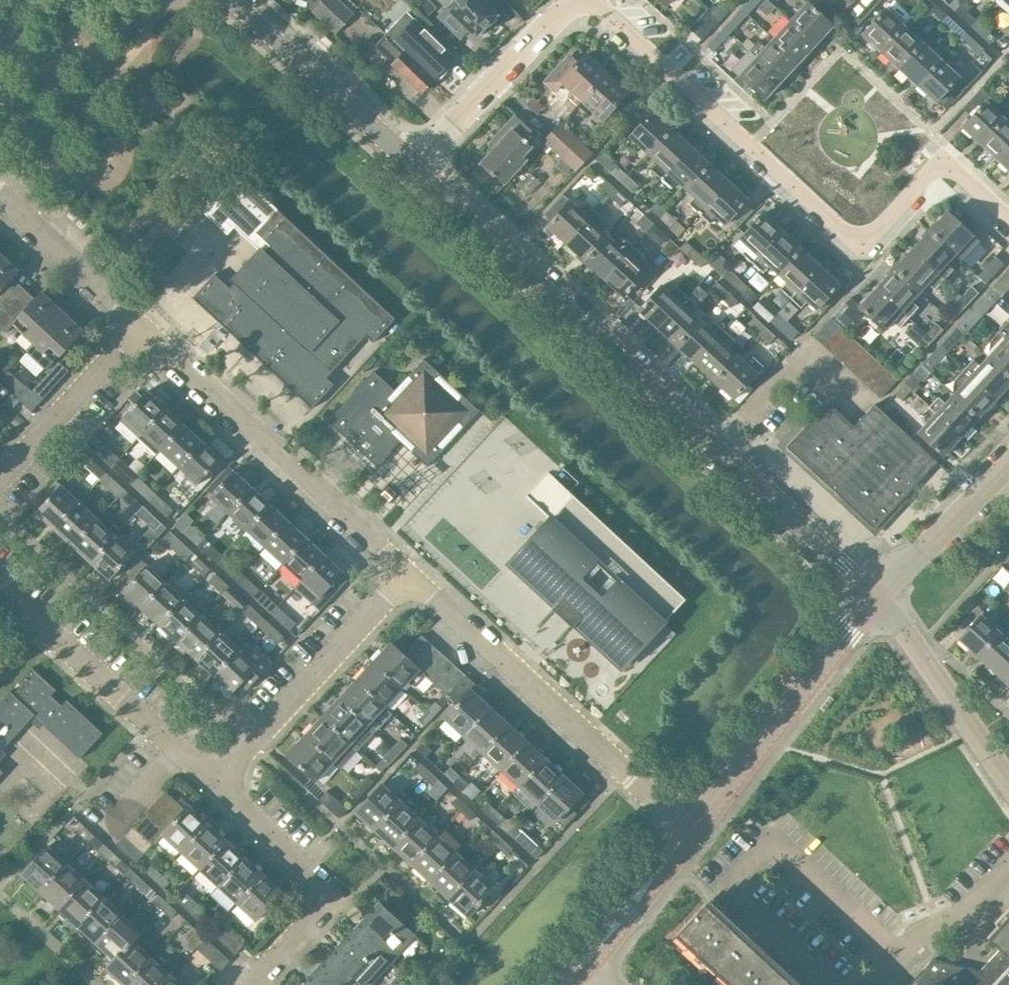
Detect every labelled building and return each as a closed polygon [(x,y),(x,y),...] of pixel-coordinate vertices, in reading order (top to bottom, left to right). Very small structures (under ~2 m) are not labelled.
[(352,13),(358,6),(352,0),(319,0),(322,3),(314,12),(336,33),(354,15),(352,13)] [(496,17),(498,15),(483,0),(440,0),(448,9),(440,17),(461,38),(469,30),(476,37),(487,27),(490,26),(496,21),(496,17)] [(740,10),(747,16),(761,0),(749,0),(740,10)] [(812,7),(829,24),(837,14),(822,0),(819,0),(812,7)] [(837,14),(845,6),(839,0),(822,0),(837,14)] [(842,12),(856,24),(880,0),(854,0),(842,12)] [(904,27),(913,17),(895,0),(894,0),(885,10),(862,35),(881,52),(903,27),(904,27)] [(943,22),(947,17),(928,0),(924,5),(943,22)] [(954,9),(959,4),(954,0),(944,0),(954,9)] [(709,9),(708,10),(720,21),(728,12),(719,3),(711,11),(709,9)] [(807,3),(790,22),(815,45),(832,26),(829,24),(812,7),(807,3)] [(954,9),(971,26),(976,20),(959,4),(954,9)] [(720,21),(708,10),(691,29),(702,40),(720,21)] [(740,10),(724,27),(730,33),(747,16),(740,10)] [(386,33),(434,79),(437,76),(439,78),(447,70),(445,68),(446,67),(455,58),(446,49),(431,35),(415,19),(413,21),(404,14),(396,23),(386,33)] [(943,22),(960,38),(964,33),(947,17),(943,22)] [(976,20),(971,26),(990,43),(995,38),(976,20)] [(790,22),(773,40),(798,64),(815,45),(790,22)] [(713,52),(730,33),(724,27),(707,45),(713,52)] [(881,52),(899,69),(922,44),(904,27),(903,27),(881,52)] [(420,93),(434,79),(386,33),(374,45),(398,69),(397,71),(420,93)] [(984,51),(964,33),(960,38),(979,55),(984,51)] [(760,42),(750,53),(756,58),(781,82),(798,64),(773,40),(766,48),(760,42)] [(899,69),(917,86),(939,61),(922,44),(899,69)] [(577,107),(606,75),(586,56),(578,65),(571,59),(567,59),(544,83),(554,93),(563,83),(574,94),(569,99),(577,107)] [(742,60),(733,70),(740,76),(739,77),(764,100),(781,82),(756,58),(748,67),(742,60)] [(958,78),(939,61),(917,86),(935,102),(958,78)] [(627,94),(606,75),(577,107),(586,114),(591,109),(603,120),(627,94)] [(981,145),(1004,120),(985,102),(990,97),(981,89),(963,108),(972,116),(961,127),(981,145)] [(527,104),(535,111),(541,105),(533,98),(527,104)] [(650,156),(673,130),(654,112),(624,144),(634,154),(640,147),(650,156)] [(495,149),(480,165),(494,178),(496,176),(505,184),(527,160),(524,156),(541,138),(517,116),(491,145),(495,149)] [(160,125),(151,117),(138,131),(147,140),(160,125)] [(567,117),(562,123),(568,129),(574,123),(567,117)] [(999,162),(1008,151),(1008,125),(1004,120),(981,145),(999,162)] [(563,158),(567,162),(583,145),(559,123),(543,140),(563,158)] [(651,171),(662,181),(692,148),(673,130),(650,156),(658,164),(651,171)] [(592,153),(583,145),(567,162),(572,167),(576,170),(592,153)] [(678,183),(687,191),(711,165),(692,148),(662,181),(672,190),(678,183)] [(1008,172),(1008,151),(999,162),(1008,172)] [(565,174),(572,167),(567,162),(563,158),(556,166),(565,174)] [(689,206),(700,216),(730,183),(711,165),(687,191),(696,199),(689,206)] [(623,185),(630,177),(617,166),(611,173),(623,185)] [(215,273),(192,298),(312,408),(334,384),(326,377),(365,335),(373,342),(395,318),(239,173),(203,212),(227,234),(234,227),(261,252),(229,287),(215,273)] [(532,173),(518,188),(527,196),(541,181),(532,173)] [(638,186),(630,177),(623,185),(632,192),(638,186)] [(611,197),(618,190),(606,179),(599,186),(611,197)] [(749,201),(730,183),(700,216),(709,225),(716,218),(725,226),(749,201)] [(626,198),(618,190),(611,197),(620,205),(626,198)] [(563,195),(553,206),(560,213),(570,202),(563,195)] [(661,219),(668,212),(656,201),(649,208),(661,219)] [(551,222),(547,226),(567,245),(597,213),(587,203),(580,211),(570,202),(560,213),(551,222)] [(685,228),(668,212),(661,219),(678,235),(685,228)] [(567,245),(586,262),(609,237),(600,229),(607,222),(597,213),(567,245)] [(947,213),(929,232),(954,256),(962,248),(969,254),(979,243),(947,213)] [(650,232),(656,225),(644,214),(636,222),(646,231),(648,230),(650,232)] [(753,264),(783,232),(764,215),(740,240),(749,248),(743,255),(753,264)] [(664,233),(656,225),(650,232),(658,240),(664,233)] [(770,267),(778,275),(802,250),(783,232),(753,264),(763,274),(770,267)] [(929,232),(911,252),(944,282),(953,271),(947,265),(954,256),(929,232)] [(586,262),(605,280),(635,248),(624,238),(618,245),(609,237),(586,262)] [(691,259),(698,252),(686,241),(680,248),(691,259)] [(644,257),(635,248),(605,280),(624,297),(647,272),(638,264),(644,257)] [(780,290),(791,300),(820,267),(802,250),(778,275),(787,283),(780,290)] [(706,261),(698,252),(691,259),(700,268),(706,261)] [(911,252),(894,270),(920,294),(927,286),(934,292),(944,282),(911,252)] [(1,312),(23,288),(11,278),(17,271),(0,255),(0,311),(1,312)] [(995,258),(977,277),(986,286),(1004,266),(995,258)] [(733,285),(740,278),(739,277),(745,271),(736,262),(729,268),(722,275),(733,285)] [(840,285),(820,267),(791,300),(801,309),(807,302),(816,311),(840,285)] [(894,270),(877,289),(909,319),(918,309),(911,303),(920,294),(894,270)] [(992,291),(1000,299),(1008,289),(1008,272),(992,291)] [(749,287),(740,278),(733,285),(743,294),(749,287)] [(721,299),(727,292),(716,282),(710,289),(721,299)] [(971,285),(960,297),(967,304),(978,292),(971,285)] [(658,329),(688,297),(677,287),(671,294),(662,286),(639,311),(658,329)] [(34,343),(62,313),(41,293),(35,299),(23,288),(1,312),(0,313),(0,328),(6,333),(14,324),(34,343)] [(909,319),(877,289),(859,308),(885,332),(893,323),(899,329),(909,319)] [(737,301),(727,292),(721,299),(731,307),(737,301)] [(658,329),(677,346),(700,321),(691,313),(698,306),(688,297),(658,329)] [(967,304),(960,297),(951,306),(958,313),(967,304)] [(984,298),(973,309),(980,316),(991,304),(984,298)] [(764,300),(756,308),(759,311),(767,319),(776,310),(764,300)] [(849,307),(839,318),(849,327),(859,317),(849,307)] [(980,316),(973,309),(964,318),(971,325),(980,316)] [(778,312),(770,321),(780,330),(781,330),(791,339),(799,331),(778,312)] [(34,343),(26,351),(46,370),(54,361),(82,331),(62,313),(34,343)] [(748,324),(759,334),(765,327),(754,317),(748,324)] [(824,347),(841,328),(831,319),(814,338),(824,347)] [(677,346),(696,364),(726,332),(715,323),(709,330),(700,321),(677,346)] [(998,332),(1008,342),(1008,323),(1008,322),(998,332)] [(934,342),(944,331),(936,325),(926,335),(934,342)] [(765,327),(759,334),(769,343),(775,336),(765,327)] [(824,347),(834,356),(851,337),(841,328),(824,347)] [(696,364),(715,382),(738,357),(730,349),(736,342),(726,332),(696,364)] [(988,358),(1008,378),(1008,342),(998,332),(989,343),(996,350),(988,358)] [(948,334),(938,346),(945,353),(956,341),(948,334)] [(924,352),(934,342),(926,335),(917,346),(924,352)] [(851,337),(834,356),(843,365),(860,346),(851,337)] [(843,365),(852,373),(869,355),(860,346),(843,365)] [(945,353),(938,346),(929,355),(936,362),(945,353)] [(852,373),(862,382),(879,363),(869,355),(852,373)] [(747,365),(738,357),(715,382),(735,399),(764,367),(753,358),(747,365)] [(964,370),(996,400),(1008,385),(1008,378),(988,358),(980,367),(973,360),(964,370)] [(373,372),(327,422),(377,467),(400,442),(427,466),(479,410),(423,359),(394,391),(373,372)] [(59,361),(52,368),(63,378),(70,370),(59,361)] [(862,382),(871,391),(888,372),(879,363),(862,382)] [(0,379),(0,384),(11,395),(18,401),(19,400),(20,401),(32,412),(42,400),(32,390),(31,391),(26,387),(14,375),(8,370),(0,379)] [(962,387),(954,396),(978,418),(996,400),(964,370),(954,380),(962,387)] [(898,381),(888,372),(871,391),(881,400),(898,381)] [(904,384),(911,391),(921,379),(914,373),(904,384)] [(45,375),(32,390),(42,400),(56,385),(45,375)] [(3,404),(11,395),(0,384),(0,407),(3,404)] [(902,400),(911,391),(904,384),(895,394),(902,400)] [(123,417),(120,421),(139,439),(143,435),(167,409),(147,391),(123,417)] [(11,395),(3,404),(11,411),(20,401),(19,400),(18,401),(11,395)] [(938,398),(929,408),(961,437),(978,418),(954,396),(946,405),(938,398)] [(827,404),(786,448),(875,531),(938,463),(875,405),(854,429),(827,404)] [(961,437),(929,408),(919,419),(926,425),(918,435),(942,457),(961,437)] [(143,435),(139,439),(157,455),(161,452),(184,426),(167,409),(143,435)] [(161,452),(179,469),(203,443),(184,426),(161,452)] [(222,460),(203,443),(179,469),(197,486),(222,460)] [(98,453),(113,467),(120,459),(105,445),(98,453)] [(113,467),(131,484),(139,475),(138,475),(143,469),(135,462),(130,468),(120,459),(113,467)] [(86,468),(100,481),(107,473),(93,460),(86,468)] [(210,497),(228,514),(252,488),(233,471),(210,497)] [(100,481),(118,498),(125,490),(107,473),(100,481)] [(131,484),(149,501),(157,492),(139,475),(131,484)] [(548,519),(508,563),(555,606),(551,610),(554,613),(558,608),(573,621),(569,626),(572,629),(576,625),(582,631),(584,633),(622,667),(687,596),(559,479),(534,506),(548,519)] [(55,530),(79,504),(60,486),(36,512),(55,530)] [(228,514),(247,531),(271,506),(252,488),(228,514)] [(118,498),(137,514),(144,507),(125,490),(118,498)] [(175,509),(157,492),(149,501),(171,521),(178,514),(174,510),(175,509)] [(55,530),(73,546),(97,520),(79,504),(55,530)] [(288,522),(271,506),(247,531),(265,548),(288,522)] [(162,523),(144,507),(137,514),(150,527),(154,531),(162,523)] [(175,525),(198,546),(205,538),(182,517),(175,525)] [(116,537),(97,520),(73,546),(92,564),(116,537)] [(307,539),(288,522),(265,548),(283,564),(307,539)] [(150,527),(136,542),(145,551),(167,528),(162,523),(154,531),(150,527)] [(193,552),(173,534),(166,542),(186,560),(193,552)] [(116,537),(92,564),(110,581),(134,555),(116,537)] [(198,546),(217,564),(224,556),(205,538),(198,546)] [(283,564),(301,581),(324,555),(307,539),(283,564)] [(343,572),(324,555),(301,581),(319,598),(343,572)] [(211,569),(197,556),(191,564),(205,577),(211,569)] [(217,564),(235,580),(242,572),(224,556),(217,564)] [(141,609),(165,582),(147,565),(122,592),(141,609)] [(208,580),(222,594),(229,586),(215,572),(208,580)] [(235,580),(253,597),(260,589),(242,572),(235,580)] [(141,609),(159,626),(184,600),(183,599),(165,582),(141,609)] [(241,609),(241,610),(248,603),(229,586),(222,594),(240,611),(241,609)] [(253,597),(271,613),(278,606),(260,589),(253,597)] [(159,626),(177,643),(202,616),(201,616),(207,609),(189,592),(183,599),(184,600),(159,626)] [(241,610),(259,626),(266,619),(248,603),(241,610)] [(296,624),(283,610),(278,606),(271,613),(276,617),(289,631),(296,624)] [(958,638),(977,655),(999,632),(980,614),(958,638)] [(177,643),(195,660),(220,633),(202,616),(177,643)] [(284,637),(270,623),(266,619),(259,626),(263,630),(277,644),(284,637)] [(660,629),(670,638),(675,633),(665,624),(660,629)] [(996,672),(1008,657),(1008,641),(999,632),(977,655),(996,672)] [(195,660),(213,676),(238,650),(220,633),(195,660)] [(403,654),(412,662),(430,643),(421,634),(403,654)] [(400,689),(408,681),(414,687),(417,687),(427,675),(420,669),(412,662),(403,654),(390,642),(371,662),(400,689)] [(430,678),(448,659),(430,643),(412,662),(420,669),(427,675),(430,678)] [(238,650),(213,676),(231,693),(239,684),(246,690),(270,664),(263,657),(255,666),(238,650)] [(1008,684),(1008,657),(996,672),(1008,684)] [(430,678),(439,686),(456,667),(448,659),(430,678)] [(371,662),(355,680),(384,707),(400,689),(371,662)] [(439,686),(448,694),(465,675),(456,667),(439,686)] [(34,716),(79,759),(102,734),(66,700),(62,705),(51,694),(55,690),(32,668),(20,680),(24,684),(14,694),(11,691),(0,702),(0,752),(34,716)] [(475,683),(465,675),(448,694),(457,702),(443,718),(463,736),(489,707),(469,689),(475,683)] [(355,680),(338,699),(367,725),(384,707),(355,680)] [(338,699),(321,717),(350,744),(367,725),(338,699)] [(435,700),(425,711),(432,718),(442,707),(435,700)] [(463,736),(481,753),(508,724),(489,707),(463,736)] [(432,718),(425,711),(417,720),(425,726),(432,718)] [(321,717),(304,736),(332,762),(350,744),(321,717)] [(481,753),(500,770),(526,741),(508,724),(481,753)] [(332,762),(304,736),(286,755),(315,782),(332,762)] [(401,737),(391,748),(398,755),(408,744),(401,737)] [(432,749),(423,741),(416,748),(426,757),(432,749)] [(500,770),(518,787),(544,758),(526,741),(500,770)] [(398,755),(391,748),(383,757),(390,763),(398,755)] [(518,787),(513,792),(531,810),(537,804),(563,775),(544,758),(518,787)] [(424,778),(430,771),(420,762),(414,769),(424,778)] [(454,783),(460,776),(450,766),(443,773),(454,783)] [(439,780),(430,771),(424,778),(433,786),(439,780)] [(366,774),(357,785),(364,792),(374,781),(366,774)] [(563,775),(537,804),(556,821),(557,820),(564,827),(578,813),(570,806),(582,793),(563,775)] [(469,784),(460,776),(454,783),(463,791),(469,784)] [(375,831),(402,802),(382,784),(356,812),(375,831)] [(364,792),(357,785),(349,794),(356,800),(364,792)] [(327,791),(318,801),(338,819),(347,810),(327,791)] [(157,801),(176,819),(184,810),(165,792),(157,801)] [(460,812),(467,806),(457,796),(451,803),(460,812)] [(490,816),(497,810),(487,800),(481,807),(490,816)] [(157,801),(149,809),(168,827),(176,819),(157,801)] [(375,831),(394,848),(420,819),(402,802),(375,831)] [(162,834),(180,851),(207,823),(188,805),(184,810),(176,819),(168,827),(162,834)] [(476,814),(467,806),(460,812),(470,821),(476,814)] [(149,809),(141,818),(160,836),(162,834),(168,827),(149,809)] [(506,818),(497,810),(490,816),(500,825),(506,818)] [(141,818),(133,827),(152,845),(160,836),(141,818)] [(394,848),(412,865),(438,836),(420,819),(394,848)] [(180,851),(199,868),(225,840),(207,823),(180,851)] [(517,825),(509,834),(527,851),(536,859),(544,850),(517,825)] [(79,832),(87,840),(93,834),(85,826),(79,832)] [(133,827),(125,835),(144,853),(152,845),(133,827)] [(489,837),(498,846),(504,840),(494,831),(489,837)] [(87,840),(97,850),(107,858),(113,852),(93,834),(87,840)] [(144,853),(125,835),(116,845),(135,862),(144,853)] [(412,865),(430,882),(457,853),(438,836),(412,865)] [(199,868),(218,886),(244,858),(225,840),(199,868)] [(504,840),(498,846),(507,854),(513,848),(504,840)] [(39,892),(66,864),(47,846),(20,875),(39,892)] [(430,882),(449,899),(475,871),(457,853),(430,882)] [(218,886),(236,903),(262,875),(244,858),(218,886)] [(124,875),(130,868),(121,859),(115,866),(124,875)] [(39,892),(57,909),(83,880),(66,864),(39,892)] [(153,879),(160,872),(151,864),(145,871),(153,879)] [(140,877),(130,868),(124,875),(134,884),(140,877)] [(494,888),(475,871),(449,899),(468,917),(494,888)] [(162,874),(160,872),(153,879),(164,889),(170,882),(166,877),(168,876),(163,872),(162,874)] [(282,893),(262,875),(236,903),(256,921),(282,893)] [(140,877),(134,884),(144,892),(150,885),(140,877)] [(57,909),(76,927),(103,898),(83,880),(57,909)] [(161,909),(168,902),(158,894),(152,900),(161,909)] [(76,927),(94,943),(120,914),(103,898),(76,927)] [(191,914),(198,907),(188,899),(182,906),(191,914)] [(677,932),(735,984),(797,984),(705,901),(677,932)] [(186,919),(168,902),(161,909),(180,926),(186,919)] [(380,906),(356,933),(388,963),(413,936),(411,935),(419,927),(420,926),(397,905),(396,906),(397,906),(389,914),(380,906)] [(207,916),(198,907),(191,914),(201,923),(207,916)] [(94,943),(112,961),(113,961),(132,940),(133,941),(141,933),(120,914),(94,943)] [(988,938),(999,948),(980,968),(933,957),(907,984),(1008,984),(1008,915),(988,938)] [(220,921),(210,931),(236,955),(245,945),(220,921)] [(196,948),(206,937),(196,928),(186,939),(196,948)] [(331,960),(358,984),(367,984),(388,963),(356,933),(331,960)] [(206,937),(196,948),(221,971),(231,960),(206,937)] [(122,984),(126,984),(151,958),(133,941),(132,940),(113,961),(112,961),(105,969),(122,984)] [(170,975),(151,958),(126,984),(161,984),(170,975)] [(308,984),(358,984),(331,960),(308,984)] [(170,975),(161,984),(181,984),(170,975)]
